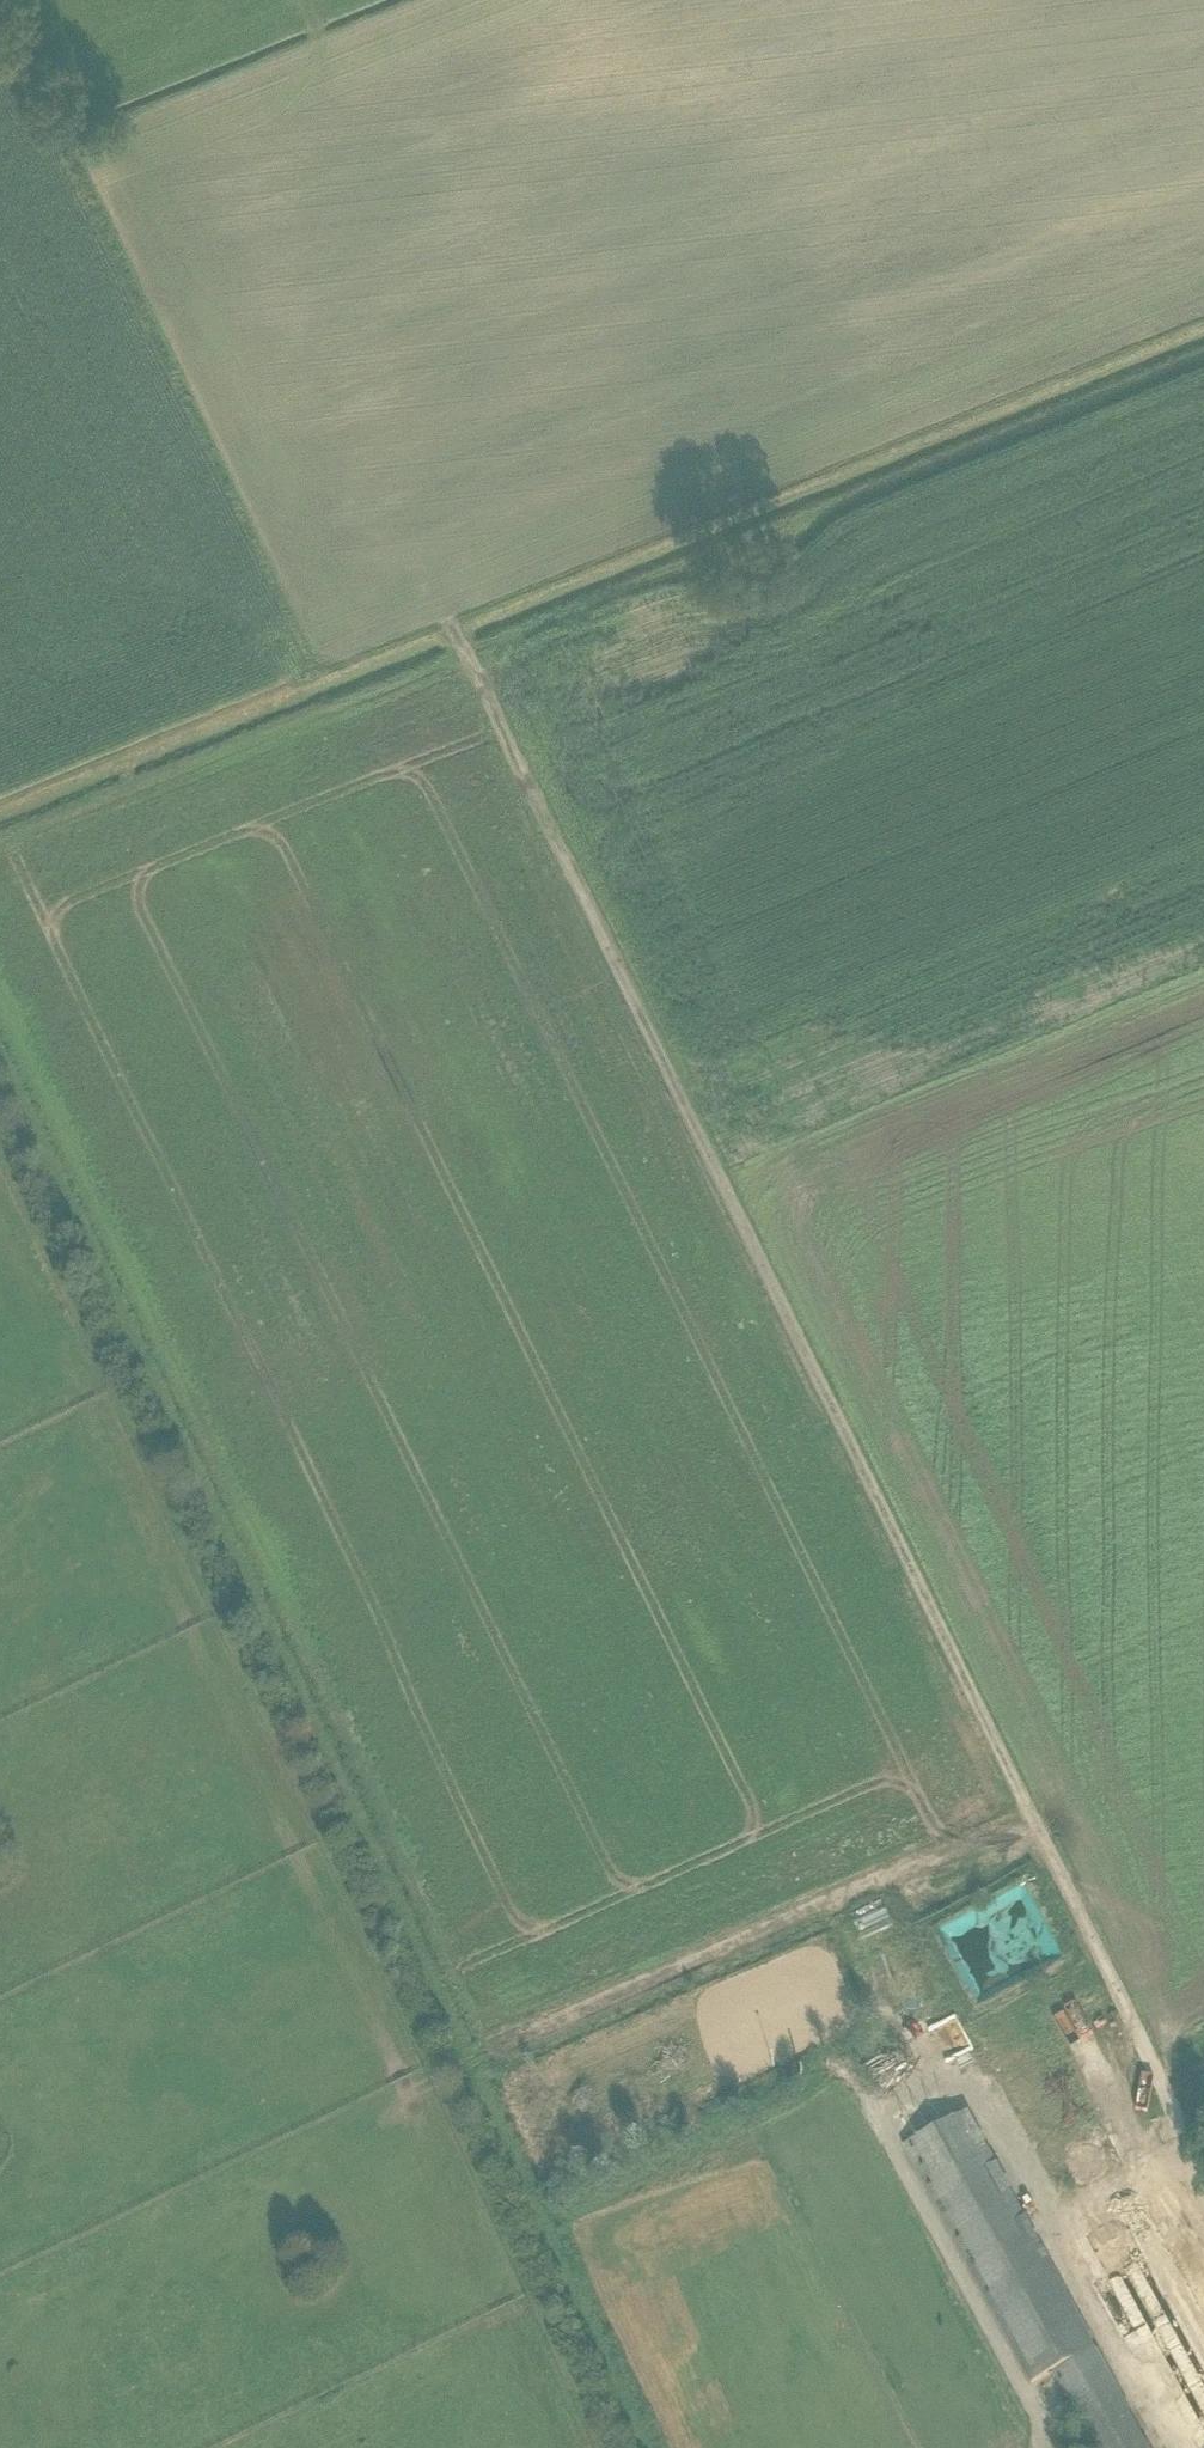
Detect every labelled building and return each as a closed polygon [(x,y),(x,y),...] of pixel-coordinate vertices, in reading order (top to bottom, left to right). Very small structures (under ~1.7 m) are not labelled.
[(1045,2412),(1055,2432),(1078,2421),(1092,2447),(1147,2447),(988,2152),(979,2157),(958,2118),(904,2148),(1030,2384),(1052,2373),(1067,2401),(1045,2412)] [(1199,2447),(1203,2447),(1203,2225),(1181,2183),(1084,2236),(1199,2447)]
